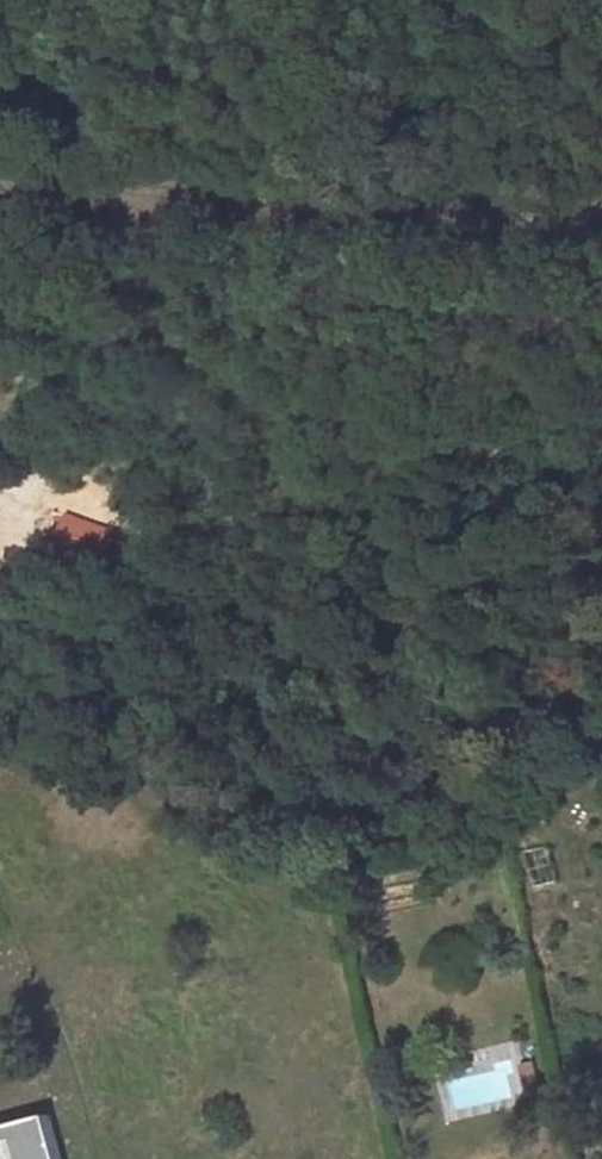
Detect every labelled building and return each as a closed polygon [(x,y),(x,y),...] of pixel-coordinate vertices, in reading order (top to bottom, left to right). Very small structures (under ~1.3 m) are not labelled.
[(448,1118),(528,1107),(522,1061),(441,1072),(448,1118)] [(544,1098),(539,1063),(525,1064),(530,1100),(544,1098)] [(0,1121),(0,1158),(55,1158),(40,1109),(0,1121)]
